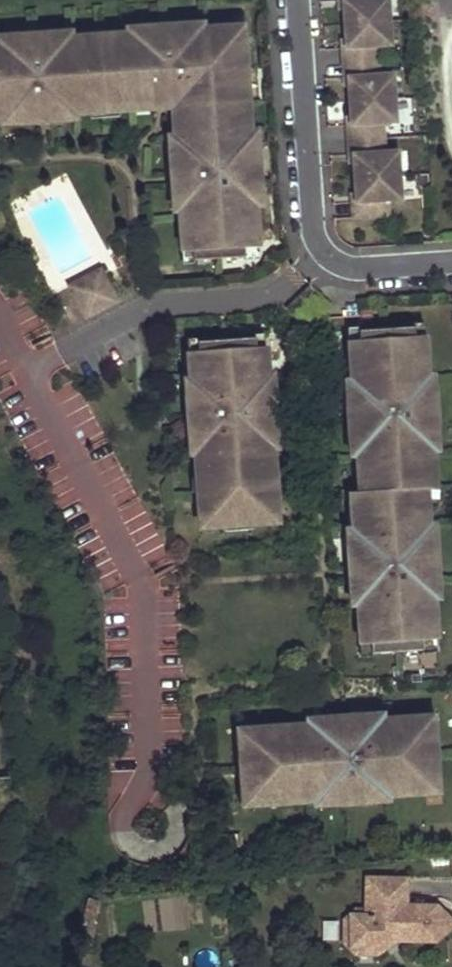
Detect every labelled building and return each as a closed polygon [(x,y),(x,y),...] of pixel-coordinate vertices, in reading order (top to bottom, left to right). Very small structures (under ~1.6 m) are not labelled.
[(379,75),(378,46),(391,46),(389,0),(345,0),(342,0),(345,48),(348,48),(350,77),(347,77),(350,125),(352,125),(354,154),(352,154),(354,203),(357,202),(358,218),(388,215),(387,201),(400,200),(397,151),(384,152),(382,123),(391,123),(395,123),(392,74),(379,75)] [(65,114),(65,109),(157,103),(156,97),(181,96),(183,133),(179,133),(180,145),(176,146),(184,248),(194,247),(195,258),(247,254),(247,244),(261,242),(256,183),(262,182),(258,141),(249,142),(247,116),(240,117),(236,67),(241,67),(239,37),(235,38),(234,24),(203,27),(203,31),(192,31),(192,23),(176,24),(177,26),(156,28),(155,25),(140,27),(141,35),(60,42),(59,33),(44,34),(44,36),(23,38),(23,35),(7,36),(8,46),(0,46),(0,119),(65,114)] [(103,268),(73,284),(90,315),(120,298),(103,268)] [(376,650),(428,646),(427,634),(442,633),(437,574),(442,574),(439,533),(430,534),(429,522),(433,522),(431,494),(422,495),(421,484),(430,484),(429,472),(438,472),(436,445),(433,445),(432,425),(438,424),(435,385),(427,385),(426,374),(431,374),(428,333),(417,334),(416,323),(361,327),(362,338),(351,339),(354,379),(359,379),(359,389),(355,389),(359,441),(363,441),(364,451),(360,451),(362,478),(371,477),(372,488),(362,489),(363,500),(354,501),(356,528),(361,528),(362,538),(357,538),(361,590),(365,589),(366,600),(361,599),(364,640),(376,639),(376,650)] [(277,424),(274,384),(267,385),(266,373),(270,373),(268,346),(259,347),(258,335),(200,340),(201,351),(192,352),(193,379),(198,379),(199,388),(194,389),(198,440),(203,439),(204,450),(198,450),(201,477),(206,476),(209,525),(230,523),(230,519),(276,515),(274,501),(280,501),(278,481),(273,481),(272,472),(278,471),(275,444),(273,445),(271,424),(277,424)] [(305,723),(235,728),(241,807),(310,802),(389,797),(440,793),(435,714),(385,717),(305,723)] [(365,914),(350,915),(350,948),(380,948),(380,940),(396,940),(435,941),(451,928),(451,920),(436,906),(406,905),(406,878),(366,877),(366,908),(365,914)] [(365,914),(366,908),(344,909),(344,942),(355,954),(377,954),(396,940),(380,940),(380,948),(350,948),(350,915),(365,914)]
